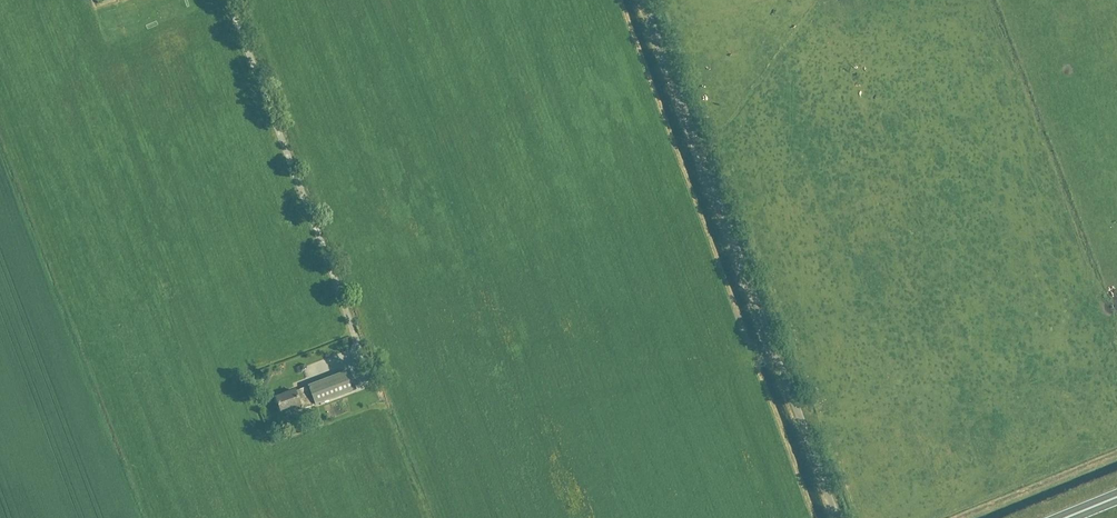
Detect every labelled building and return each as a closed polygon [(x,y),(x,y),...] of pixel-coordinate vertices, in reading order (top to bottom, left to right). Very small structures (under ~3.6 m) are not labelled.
[(295,391),(276,399),(281,414),(299,407),(301,411),(315,405),(315,406),(315,405),(355,390),(348,372),(308,387),(302,390),(302,391),(296,393),(295,391)]
